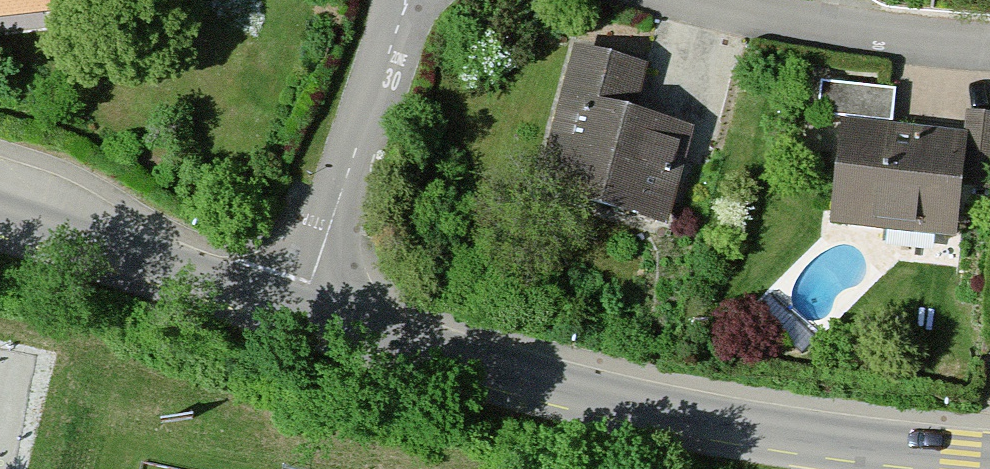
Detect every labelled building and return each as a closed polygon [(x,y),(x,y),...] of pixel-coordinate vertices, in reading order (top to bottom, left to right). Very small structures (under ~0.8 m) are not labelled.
[(48,9),(47,0),(0,0),(0,14),(48,9)] [(637,78),(570,57),(528,194),(658,233),(685,143),(623,124),(637,78)] [(810,123),(884,131),(887,98),(814,90),(810,123)] [(828,232),(945,245),(956,147),(839,134),(828,232)]
